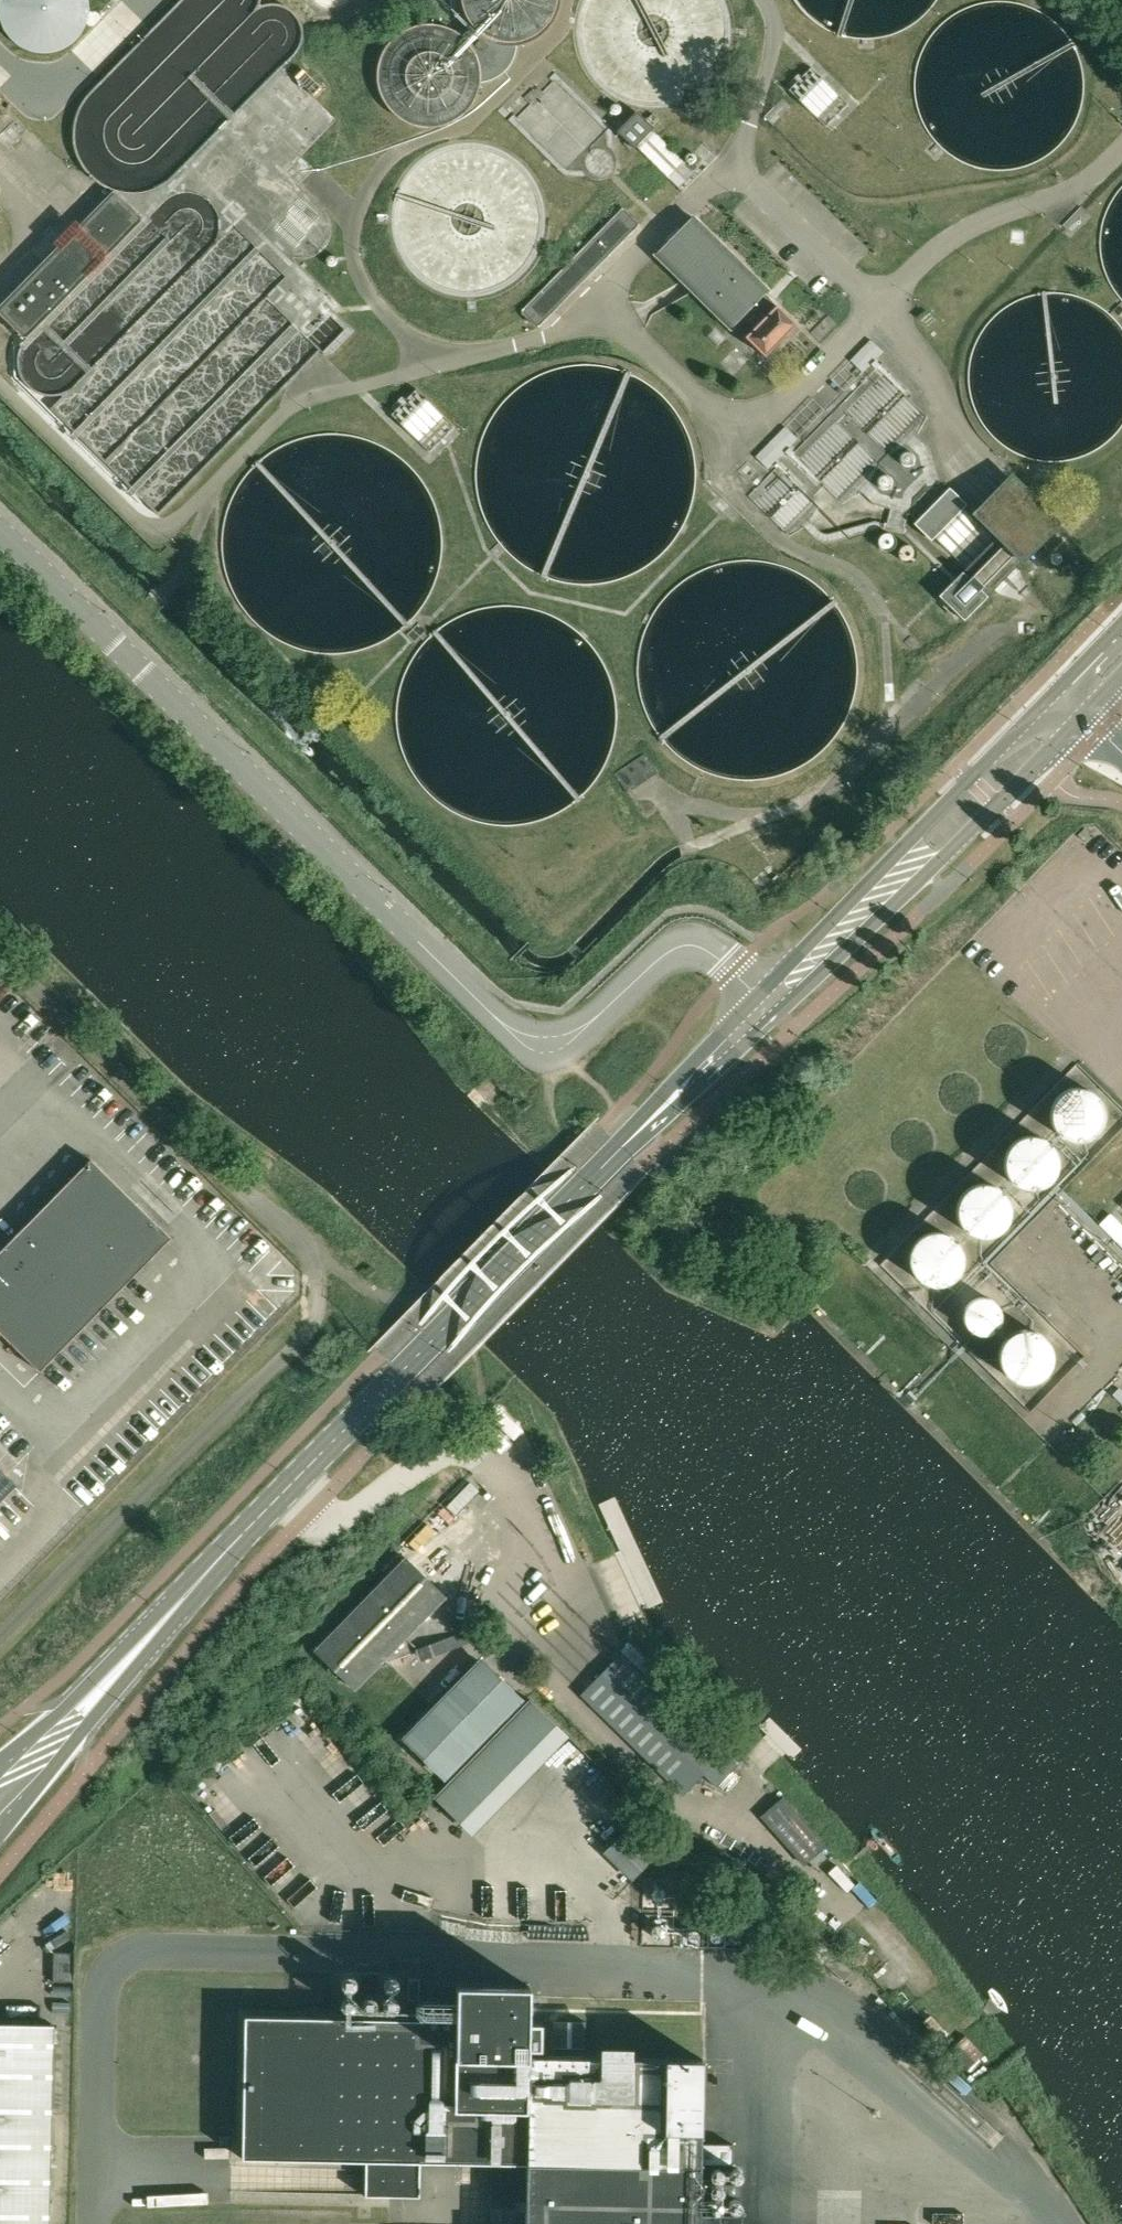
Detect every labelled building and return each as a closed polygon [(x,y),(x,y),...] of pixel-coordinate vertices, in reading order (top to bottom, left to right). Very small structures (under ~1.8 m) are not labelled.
[(1,22),(4,28),(8,35),(13,40),(17,44),(22,47),(28,50),(35,52),(41,53),(48,53),(54,52),(60,50),(65,47),(70,44),(75,41),(79,35),(83,30),(85,25),(88,19),(89,14),(89,8),(89,2),(88,0),(0,0),(0,17),(1,22)] [(481,77),(481,78),(485,77),(489,76),(493,74),(497,72),(500,70),(503,67),(506,63),(508,59),(510,56),(511,51),(512,47),(512,46),(505,46),(498,45),(494,44),(489,42),(486,40),(482,38),(476,34),(470,29),(462,36),(464,39),(467,42),(470,45),(472,49),(474,53),(476,57),(479,64),(480,67),(481,71),(481,75),(481,77)] [(806,70),(783,94),(812,121),(824,133),(847,108),(806,70)] [(653,113),(646,120),(637,111),(617,131),(626,141),(623,143),(630,150),(633,147),(634,148),(636,147),(667,177),(683,193),(718,157),(702,142),(684,160),(663,140),(652,130),(654,128),(652,126),(659,119),(653,113)] [(113,191),(0,305),(0,313),(26,338),(143,220),(113,191)] [(639,225),(622,208),(521,310),(539,327),(632,232),(639,225)] [(753,330),(745,337),(765,356),(792,329),(796,325),(777,306),(775,307),(762,295),(767,290),(693,217),(656,256),(681,280),(691,291),(729,328),(740,317),(753,330)] [(857,354),(850,360),(863,373),(883,352),(871,339),(857,354)] [(805,442),(747,498),(789,539),(800,530),(812,540),(825,544),(846,539),(873,529),(899,532),(903,512),(911,496),(923,488),(938,483),(927,446),(917,436),(923,412),(909,398),(908,389),(880,356),(862,374),(848,361),(786,423),(805,442)] [(391,414),(430,452),(455,426),(416,388),(391,414)] [(785,426),(755,456),(768,469),(773,464),(777,468),(780,465),(776,461),(785,452),(789,457),(794,452),(789,448),(798,439),(785,426)] [(1030,556),(1058,528),(1006,478),(979,506),(1030,556)] [(999,538),(949,487),(914,523),(964,571),(951,583),(939,596),(964,620),(988,596),(1017,567),(1023,560),(999,538)] [(332,708),(320,719),(331,730),(342,719),(332,708)] [(1076,1089),(1065,1091),(1054,1099),(1049,1108),(1048,1117),(1051,1128),(1056,1135),(1065,1141),(1074,1143),(1085,1141),(1092,1137),(1098,1131),(1102,1123),(1102,1113),(1100,1104),(1094,1097),(1087,1091),(1076,1089)] [(1029,1135),(1018,1138),(1008,1147),(1004,1157),(1004,1165),(1008,1176),(1014,1183),(1023,1188),(1032,1189),(1043,1186),(1049,1182),(1054,1175),(1057,1166),(1057,1157),(1054,1148),(1048,1141),(1039,1136),(1029,1135)] [(91,1159),(0,1252),(0,1332),(40,1371),(171,1238),(91,1159)] [(988,1181),(976,1183),(966,1191),(960,1200),(959,1209),(962,1220),(967,1227),(976,1233),(985,1235),(995,1234),(1002,1230),(1008,1224),(1012,1216),(1013,1206),(1011,1197),(1005,1189),(998,1184),(988,1181)] [(935,1232),(924,1236),(915,1246),(911,1255),(911,1264),(916,1275),(922,1281),(932,1285),(941,1286),(951,1283),(957,1278),(962,1271),(965,1262),(964,1253),(960,1244),(954,1237),(945,1233),(935,1232)] [(983,1298),(975,1300),(968,1306),(965,1313),(964,1319),(967,1327),(971,1332),(977,1336),(984,1337),(991,1335),(996,1332),(1000,1327),(1003,1322),(1002,1315),(1001,1308),(996,1303),(991,1299),(983,1298)] [(1027,1332),(1016,1335),(1007,1344),(1003,1354),(1003,1362),(1007,1373),(1013,1379),(1022,1384),(1031,1385),(1041,1382),(1048,1378),(1053,1371),(1056,1363),(1055,1353),(1052,1344),(1046,1338),(1038,1333),(1027,1332)] [(11,1480),(13,1481),(0,1468),(0,1491),(11,1480)] [(408,1559),(407,1558),(316,1652),(317,1653),(318,1651),(353,1686),(352,1687),(353,1688),(383,1657),(388,1662),(419,1651),(425,1657),(470,1640),(470,1639),(459,1643),(457,1636),(458,1636),(458,1635),(455,1636),(441,1598),(444,1594),(443,1593),(442,1595),(407,1561),(408,1559)] [(582,1695),(591,1704),(684,1795),(704,1774),(717,1786),(735,1767),(621,1655),(582,1695)] [(402,1738),(445,1780),(524,1700),(480,1658),(431,1708),(402,1738)] [(807,1864),(828,1845),(782,1795),(761,1815),(807,1864)] [(820,1942),(808,1955),(820,1966),(824,1962),(844,1980),(852,1971),(820,1942)] [(71,1952),(51,1952),(51,1957),(51,1981),(71,1981),(71,1952)] [(409,1979),(408,1999),(418,1999),(419,1979),(409,1979)] [(740,2214),(699,2214),(700,2167),(700,2162),(731,2163),(731,2141),(700,2141),(701,2060),(528,2056),(528,2047),(541,2048),(541,2021),(529,2020),(530,1984),(454,1983),(454,2001),(419,2000),(418,2017),(331,2015),(243,2013),(240,2156),(328,2158),(365,2159),(364,2194),(420,2195),(421,2161),(492,2162),(491,2187),(491,2223),(740,2223),(740,2214)] [(53,2026),(0,2025),(0,2223),(48,2223),(53,2026)] [(725,2193),(735,2193),(735,2183),(725,2183),(725,2193)]
